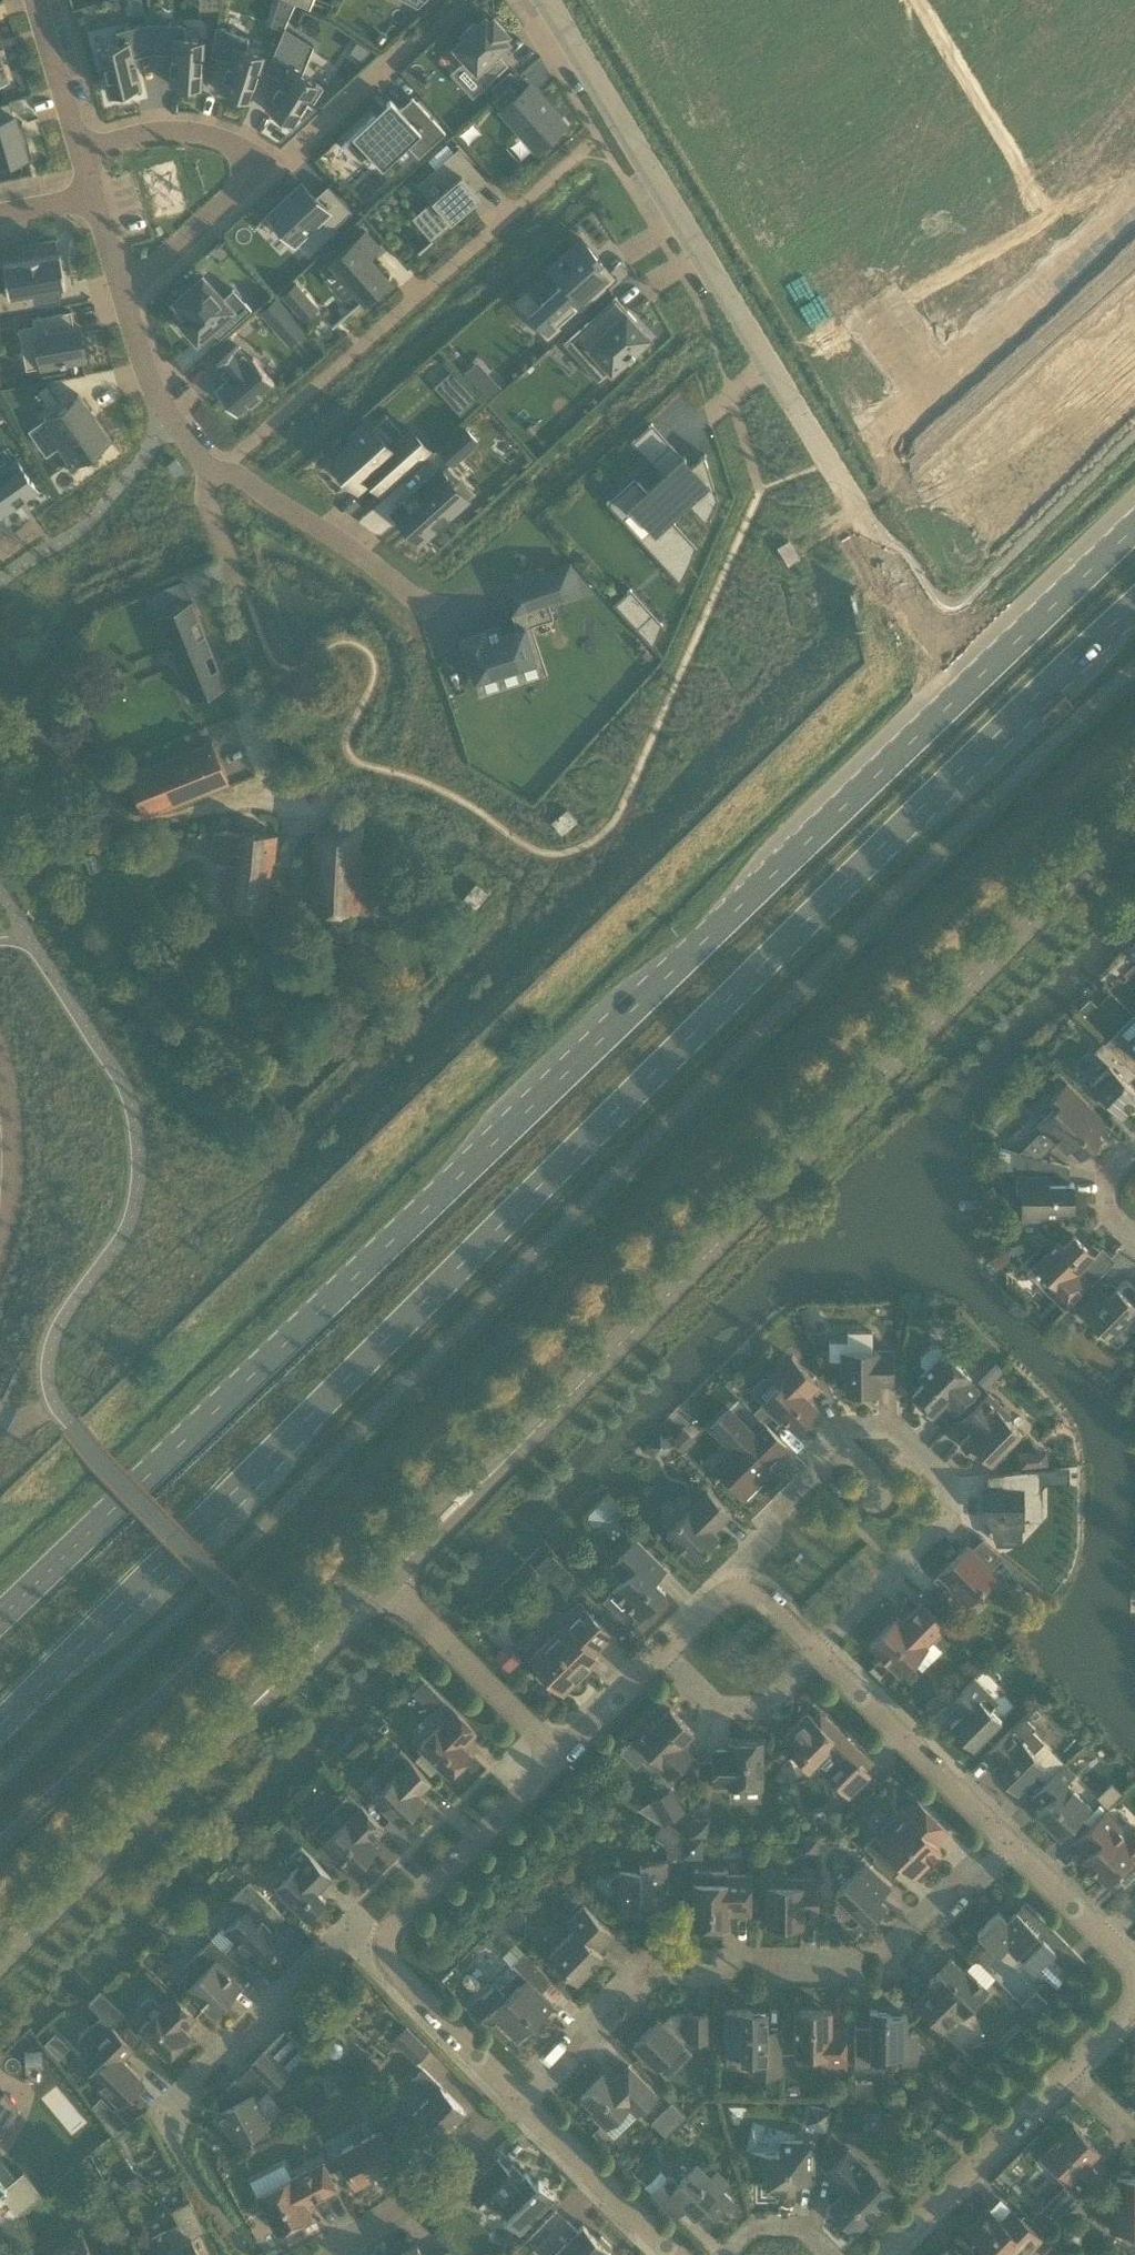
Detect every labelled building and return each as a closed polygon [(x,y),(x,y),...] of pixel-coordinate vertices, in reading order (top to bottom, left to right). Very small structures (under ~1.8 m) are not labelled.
[(454,46),(465,58),(463,60),(485,84),(507,63),(496,52),(508,41),(504,37),(508,33),(493,17),(490,21),(486,17),(477,24),(474,21),(462,32),(465,36),(454,46)] [(133,57),(153,52),(150,22),(117,30),(117,44),(97,48),(101,65),(105,64),(112,93),(116,92),(116,95),(137,90),(136,88),(140,87),(133,57)] [(150,22),(153,52),(173,53),(171,84),(175,84),(175,87),(196,88),(196,86),(200,86),(202,39),(186,38),(184,25),(150,22)] [(262,54),(247,48),(248,35),(216,25),(211,54),(230,60),(221,90),(224,91),(223,93),(244,100),(244,97),(248,99),(262,54)] [(320,85),(302,73),(307,61),(278,43),(266,70),(283,81),(267,107),(270,109),(269,111),(286,123),(288,120),(291,122),(307,97),(311,99),(320,85)] [(529,84),(518,94),(509,85),(493,100),(523,133),(526,130),(538,143),(563,122),(529,84)] [(361,160),(368,152),(382,167),(393,157),(407,144),(419,157),(445,132),(413,97),(400,109),(390,99),(382,107),(385,110),(377,117),(374,115),(344,142),(361,160)] [(24,128),(18,130),(9,100),(0,103),(0,164),(0,165),(32,155),(24,128)] [(447,186),(416,214),(436,237),(471,206),(470,205),(481,195),(476,190),(487,180),(458,147),(433,170),(447,186)] [(301,182),(267,214),(294,243),(320,218),(331,230),(351,211),(327,185),(315,197),(301,182)] [(329,261),(365,301),(390,279),(370,256),(380,247),(365,231),(355,239),(329,261)] [(526,288),(512,300),(548,340),(562,327),(557,322),(575,307),(579,312),(617,278),(581,238),(563,255),(561,253),(556,258),(557,260),(550,267),(564,282),(540,303),(526,288)] [(816,267),(787,284),(794,296),(791,297),(799,310),(800,312),(802,310),(810,323),(840,304),(827,281),(839,274),(823,247),(808,255),(816,267)] [(0,288),(0,312),(36,305),(33,291),(65,285),(60,253),(3,264),(7,286),(0,288)] [(295,283),(282,294),(305,320),(318,309),(295,283)] [(208,330),(217,340),(251,309),(233,289),(223,298),(212,285),(195,300),(186,290),(174,300),(187,314),(180,320),(197,340),(208,330)] [(277,296),(259,312),(268,322),(285,307),(277,296)] [(615,297),(563,343),(583,365),(599,383),(634,352),(633,350),(648,336),(634,321),(636,319),(615,297)] [(38,345),(41,366),(87,358),(86,356),(84,356),(79,327),(68,329),(65,313),(71,311),(71,310),(32,317),(34,324),(18,327),(22,348),(38,345)] [(253,357),(250,360),(237,345),(216,363),(229,378),(216,390),(236,413),(249,402),(252,405),(262,396),(259,393),(274,380),(253,357)] [(441,387),(467,415),(504,382),(478,354),(441,387)] [(45,417),(44,418),(45,420),(62,444),(58,447),(68,462),(72,459),(75,463),(76,464),(78,463),(76,462),(108,439),(110,441),(111,440),(110,438),(80,396),(79,394),(78,395),(79,397),(47,419),(45,417)] [(411,429),(391,447),(367,420),(350,435),(354,440),(330,461),(357,492),(369,481),(380,493),(429,449),(411,429)] [(477,441),(465,427),(440,449),(453,463),(477,441)] [(679,582),(680,583),(697,546),(670,517),(687,502),(706,523),(718,498),(704,456),(706,454),(705,453),(691,466),(684,458),(687,455),(686,453),(684,455),(672,442),(650,462),(662,475),(646,490),(634,477),(614,496),(627,510),(631,506),(654,530),(644,539),(681,578),(679,582)] [(17,457),(16,456),(0,467),(0,512),(2,515),(0,516),(1,517),(40,490),(39,489),(38,490),(16,458),(17,457)] [(447,478),(440,469),(392,512),(419,543),(436,528),(437,528),(438,527),(437,526),(447,518),(448,518),(449,517),(449,516),(464,502),(463,501),(463,502),(450,488),(453,485),(447,478)] [(777,546),(788,565),(799,558),(788,539),(777,546)] [(512,612),(512,611),(510,612),(510,614),(512,613),(517,627),(502,632),(500,625),(483,630),(483,629),(460,636),(475,680),(536,661),(524,626),(553,617),(548,602),(578,592),(569,564),(528,577),(536,604),(512,612)] [(170,649),(179,646),(185,660),(176,664),(190,699),(226,685),(191,599),(189,601),(181,581),(150,593),(158,613),(156,614),(170,649)] [(662,623),(661,621),(660,625),(650,615),(637,627),(616,604),(618,602),(616,600),(613,603),(652,646),(662,623)] [(185,751),(185,752),(126,775),(142,813),(228,780),(213,740),(185,751)] [(548,819),(561,835),(580,820),(567,804),(548,819)] [(312,837),(310,911),(377,913),(380,854),(360,853),(361,824),(328,822),(328,838),(312,837)] [(232,830),(213,831),(210,861),(228,863),(223,903),(265,908),(270,862),(273,862),(275,834),(232,830)] [(460,895),(475,909),(492,892),(477,878),(460,895)] [(1111,1046),(1132,1068),(1134,1065),(1134,1037),(1128,1044),(1121,1036),(1111,1046)] [(1089,1083),(1106,1099),(1121,1115),(1127,1109),(1128,1109),(1129,1108),(1133,1109),(1134,1107),(1134,1105),(1134,1103),(1134,1102),(1134,1101),(1134,1090),(1122,1077),(1132,1068),(1111,1046),(1105,1040),(1094,1050),(1104,1060),(1096,1068),(1100,1072),(1089,1083)] [(1037,1123),(1056,1142),(1065,1151),(1070,1146),(1080,1156),(1102,1135),(1098,1131),(1108,1122),(1105,1119),(1067,1081),(1050,1099),(1056,1105),(1037,1123)] [(1046,1151),(1033,1138),(1019,1152),(1039,1157),(1046,1151)] [(1022,1190),(1022,1203),(1022,1219),(1040,1219),(1040,1214),(1056,1214),(1056,1209),(1074,1209),(1073,1182),(1050,1182),(1047,1179),(1047,1159),(1039,1157),(1019,1152),(1012,1150),(1013,1175),(1017,1175),(1017,1190),(1022,1190)] [(1058,1241),(1040,1259),(1035,1264),(1054,1282),(1046,1291),(1065,1310),(1091,1283),(1078,1270),(1094,1255),(1074,1235),(1063,1246),(1058,1241)] [(1134,1321),(1134,1316),(1131,1313),(1134,1309),(1134,1305),(1134,1303),(1134,1301),(1134,1287),(1127,1279),(1126,1280),(1122,1281),(1108,1295),(1097,1284),(1075,1306),(1107,1337),(1116,1329),(1125,1338),(1130,1332),(1134,1321)] [(815,1302),(799,1309),(804,1321),(820,1314),(815,1302)] [(893,1350),(872,1350),(872,1331),(847,1331),(847,1341),(828,1341),(828,1359),(841,1359),(841,1375),(846,1375),(846,1392),(878,1392),(878,1384),(893,1383),(893,1350)] [(921,1364),(927,1369),(920,1376),(925,1380),(912,1394),(932,1414),(946,1401),(956,1411),(979,1389),(968,1378),(970,1377),(959,1366),(962,1362),(944,1345),(930,1346),(921,1356),(921,1364)] [(801,1392),(814,1379),(792,1357),(772,1377),(779,1384),(762,1401),(779,1419),(782,1416),(795,1429),(817,1407),(801,1392)] [(978,1448),(991,1461),(1021,1431),(1008,1418),(1011,1415),(988,1392),(960,1421),(971,1431),(960,1442),(972,1454),(978,1448)] [(738,1454),(720,1472),(744,1496),(764,1476),(759,1472),(786,1444),(767,1425),(756,1435),(729,1408),(710,1427),(738,1454)] [(684,1427),(671,1440),(683,1452),(696,1439),(684,1427)] [(1034,1455),(1020,1456),(1022,1468),(1035,1467),(1034,1455)] [(1002,1518),(1002,1530),(1006,1534),(1017,1534),(1022,1530),(1022,1518),(1023,1518),(1023,1507),(1042,1507),(1042,1468),(1013,1471),(1012,1490),(982,1490),(982,1518),(1002,1518)] [(707,1491),(667,1532),(695,1560),(719,1536),(713,1531),(730,1514),(707,1491)] [(1059,1510),(1040,1511),(1041,1527),(1059,1526),(1059,1510)] [(625,1511),(617,1520),(626,1528),(634,1520),(625,1511)] [(610,1566),(623,1579),(603,1599),(624,1621),(633,1611),(639,1617),(657,1598),(654,1596),(662,1587),(654,1580),(666,1568),(637,1539),(610,1566)] [(968,1545),(939,1574),(951,1586),(949,1588),(966,1605),(994,1577),(1001,1584),(1017,1567),(1003,1555),(991,1568),(968,1545)] [(551,1551),(538,1563),(563,1588),(576,1576),(551,1551)] [(903,1620),(898,1616),(897,1615),(869,1643),(900,1674),(928,1645),(927,1645),(946,1626),(921,1601),(903,1620)] [(564,1625),(530,1659),(540,1669),(539,1675),(542,1680),(547,1683),(553,1682),(563,1692),(598,1657),(593,1653),(611,1635),(579,1602),(560,1621),(564,1625)] [(970,1653),(959,1665),(971,1677),(982,1666),(970,1653)] [(983,1701),(991,1693),(974,1677),(947,1703),(959,1715),(950,1724),(973,1747),(1001,1719),(990,1708),(983,1701)] [(646,1755),(669,1778),(695,1752),(684,1740),(694,1731),(670,1708),(651,1727),(647,1722),(633,1736),(649,1752),(646,1755)] [(477,1731),(455,1709),(419,1745),(449,1775),(471,1753),(461,1743),(464,1740),(466,1742),(477,1731)] [(804,1767),(825,1745),(850,1770),(835,1784),(848,1797),(870,1775),(859,1763),(865,1756),(824,1715),(817,1721),(808,1712),(785,1734),(799,1747),(792,1755),(804,1767)] [(1024,1715),(1011,1728),(988,1751),(998,1762),(993,1767),(1017,1791),(1045,1762),(1033,1750),(1043,1740),(1032,1729),(1035,1726),(1024,1715)] [(762,1786),(762,1741),(729,1741),(729,1749),(713,1749),(713,1785),(729,1785),(729,1786),(730,1786),(762,1786)] [(372,1796),(400,1824),(425,1799),(419,1793),(432,1780),(400,1749),(387,1762),(396,1772),(372,1796)] [(1058,1832),(1061,1835),(1090,1806),(1066,1782),(1074,1774),(1064,1763),(1031,1796),(1040,1805),(1036,1810),(1048,1822),(1045,1824),(1055,1834),(1058,1832)] [(657,1808),(665,1822),(683,1812),(675,1798),(657,1808)] [(913,1876),(930,1859),(941,1848),(935,1843),(948,1829),(917,1798),(901,1814),(904,1817),(879,1841),(879,1842),(884,1846),(913,1876)] [(372,1840),(385,1827),(361,1803),(323,1841),(353,1871),(378,1846),(372,1840)] [(1134,1854),(1134,1853),(1134,1831),(1133,1831),(1129,1835),(1104,1811),(1076,1839),(1089,1852),(1083,1857),(1107,1881),(1115,1873),(1125,1884),(1134,1874),(1134,1854)] [(689,1818),(689,1836),(707,1836),(707,1825),(700,1825),(700,1818),(689,1818)] [(667,1842),(667,1854),(680,1854),(680,1836),(661,1824),(655,1834),(667,1842)] [(849,1839),(838,1827),(831,1834),(843,1845),(849,1839)] [(875,1856),(884,1846),(879,1842),(879,1841),(874,1835),(864,1845),(875,1856)] [(818,1836),(803,1836),(803,1852),(818,1852),(818,1836)] [(288,1874),(284,1874),(276,1882),(277,1885),(275,1887),(306,1918),(325,1899),(315,1888),(319,1885),(321,1887),(332,1876),(300,1845),(289,1856),(298,1864),(288,1874)] [(668,1903),(668,1860),(640,1860),(640,1867),(620,1867),(620,1869),(608,1881),(620,1892),(620,1909),(640,1909),(640,1903),(668,1903)] [(855,1924),(861,1918),(867,1923),(886,1904),(880,1898),(890,1887),(865,1862),(835,1892),(840,1897),(834,1903),(834,1911),(847,1924),(855,1924)] [(552,1866),(538,1881),(548,1890),(557,1890),(566,1881),(552,1866)] [(749,1874),(727,1874),(727,1869),(694,1869),(694,1925),(727,1925),(727,1912),(750,1912),(749,1874)] [(768,1884),(768,1925),(801,1925),(801,1917),(818,1917),(818,1879),(784,1879),(784,1885),(768,1884)] [(244,1912),(226,1930),(223,1927),(212,1937),(224,1949),(235,1939),(260,1964),(264,1960),(263,1958),(271,1950),(273,1951),(286,1939),(270,1923),(281,1912),(249,1880),(230,1898),(244,1912)] [(1054,1966),(1072,1947),(1052,1927),(1051,1928),(1046,1923),(1047,1922),(1026,1901),(1010,1917),(1005,1917),(998,1911),(977,1931),(998,1952),(1007,1943),(1034,1969),(1045,1958),(1054,1966)] [(598,1950),(613,1935),(584,1905),(568,1921),(574,1928),(549,1954),(577,1981),(603,1954),(598,1950)] [(497,1923),(511,1937),(519,1929),(519,1915),(511,1908),(497,1923)] [(212,2012),(240,1984),(225,1968),(234,1959),(224,1949),(212,1937),(184,1965),(196,1978),(187,1987),(212,2012)] [(494,1981),(468,2007),(478,2017),(480,2015),(485,2019),(491,2021),(497,2018),(517,2038),(520,2035),(522,2037),(532,2027),(530,2025),(533,2022),(534,2023),(554,2004),(541,1991),(552,1980),(524,1951),(512,1964),(517,1969),(500,1986),(494,1981)] [(929,1989),(915,2003),(943,2031),(962,2012),(963,2013),(988,1988),(967,1967),(964,1970),(952,1957),(929,1980),(936,1987),(932,1991),(929,1989)] [(1047,1999),(1037,1988),(1022,2003),(1033,2014),(1047,1999)] [(141,2009),(149,2017),(138,2028),(167,2057),(190,2034),(184,2028),(197,2016),(174,1993),(161,2005),(153,1997),(147,1997),(141,2004),(141,2009)] [(752,2009),(726,2009),(726,2052),(745,2052),(745,2058),(755,2058),(755,2073),(781,2073),(782,2039),(766,2039),(766,2014),(752,2014),(752,2009)] [(830,2009),(822,2009),(795,2009),(795,2054),(821,2054),(821,2063),(846,2063),(846,2028),(830,2028),(830,2009)] [(919,2047),(917,2046),(917,2032),(906,2032),(906,2013),(886,2013),(886,2009),(870,2009),(870,2026),(855,2026),(855,2067),(871,2067),(871,2061),(886,2061),(886,2054),(902,2054),(902,2065),(919,2065),(919,2047)] [(659,2018),(633,2043),(657,2067),(682,2042),(681,2040),(690,2040),(690,2041),(707,2041),(707,2013),(671,2013),(662,2022),(659,2018)] [(134,2047),(120,2033),(101,2015),(81,2035),(106,2059),(89,2075),(119,2105),(144,2080),(122,2059),(134,2047)] [(120,2033),(134,2047),(142,2039),(128,2025),(120,2033)] [(394,2039),(417,2062),(429,2049),(406,2027),(394,2039)] [(264,2051),(264,2050),(252,2062),(256,2066),(241,2081),(237,2077),(215,2099),(221,2109),(214,2112),(223,2128),(227,2126),(235,2141),(246,2135),(253,2147),(271,2137),(264,2125),(270,2122),(257,2099),(273,2083),(275,2086),(309,2052),(286,2029),(264,2051)] [(984,2039),(968,2046),(974,2060),(990,2053),(984,2039)] [(326,2048),(326,2049),(326,2050),(326,2051),(327,2052),(327,2053),(328,2053),(328,2054),(329,2054),(329,2055),(330,2055),(330,2056),(331,2056),(332,2056),(333,2056),(334,2056),(335,2056),(336,2056),(337,2056),(338,2056),(339,2055),(340,2054),(341,2053),(341,2052),(342,2052),(342,2051),(342,2050),(342,2049),(342,2048),(342,2047),(342,2046),(342,2045),(341,2044),(341,2043),(340,2043),(340,2042),(339,2042),(339,2041),(338,2041),(337,2041),(337,2040),(336,2040),(335,2040),(334,2040),(333,2040),(332,2040),(331,2041),(330,2041),(329,2042),(328,2043),(327,2044),(327,2045),(326,2046),(326,2047),(326,2048)] [(42,2048),(25,2048),(26,2065),(42,2065),(42,2048)] [(593,2109),(590,2112),(606,2128),(628,2106),(637,2114),(657,2094),(628,2065),(611,2082),(603,2074),(580,2096),(593,2109)] [(412,2113),(438,2138),(466,2110),(423,2067),(412,2078),(424,2090),(425,2088),(431,2094),(412,2113)] [(855,2096),(873,2096),(873,2081),(855,2081),(855,2096)] [(10,2127),(18,2109),(4,2091),(0,2094),(0,2141),(10,2127)] [(673,2099),(653,2119),(666,2132),(687,2113),(673,2099)] [(811,2103),(805,2123),(825,2129),(831,2109),(811,2103)] [(862,2104),(843,2104),(844,2129),(862,2128),(862,2104)] [(387,2141),(404,2132),(379,2109),(368,2115),(377,2132),(338,2152),(356,2186),(399,2163),(387,2141)] [(941,2118),(932,2127),(943,2139),(951,2132),(953,2129),(941,2118)] [(1040,2157),(1060,2177),(1078,2195),(1106,2167),(1093,2154),(1098,2149),(1074,2124),(1040,2157)] [(813,2180),(813,2140),(779,2139),(779,2151),(746,2151),(746,2173),(766,2173),(766,2193),(795,2193),(795,2180),(813,2180)] [(854,2229),(892,2190),(868,2167),(866,2169),(848,2150),(825,2172),(844,2191),(830,2205),(854,2229)] [(539,2179),(536,2182),(526,2172),(523,2175),(512,2164),(509,2168),(498,2158),(466,2190),(478,2201),(483,2195),(494,2206),(497,2202),(507,2211),(504,2214),(519,2229),(554,2195),(539,2179)] [(257,2194),(277,2232),(311,2214),(306,2204),(337,2188),(323,2161),(292,2177),(292,2176),(257,2194)] [(716,2209),(721,2213),(734,2200),(722,2189),(729,2182),(716,2169),(709,2175),(697,2163),(677,2183),(669,2175),(652,2192),(676,2216),(685,2207),(695,2216),(704,2207),(711,2214),(716,2209)] [(7,2186),(0,2191),(18,2212),(42,2192),(23,2170),(6,2185),(7,2186)] [(1133,2175),(1130,2171),(1121,2171),(1119,2175),(1117,2175),(1117,2196),(1111,2196),(1111,2229),(1134,2229),(1134,2175),(1133,2175)] [(136,2172),(123,2179),(130,2192),(143,2185),(136,2172)] [(175,2173),(159,2182),(162,2188),(179,2180),(175,2173)] [(181,2228),(168,2234),(165,2229),(152,2236),(162,2254),(202,2254),(192,2237),(206,2229),(190,2199),(171,2209),(181,2228)] [(967,2231),(991,2254),(999,2254),(1006,2248),(1013,2254),(1023,2254),(1041,2237),(1013,2209),(1002,2221),(989,2208),(967,2231)] [(1044,2229),(1054,2219),(1043,2208),(1032,2218),(1044,2229)] [(537,2250),(542,2254),(606,2254),(610,2251),(609,2249),(612,2246),(601,2234),(597,2238),(583,2224),(577,2229),(567,2219),(547,2239),(537,2250)] [(526,2239),(537,2250),(547,2239),(537,2228),(526,2239)] [(82,2234),(42,2254),(94,2254),(82,2234)] [(1041,2253),(1042,2254),(1061,2254),(1063,2254),(1052,2242),(1041,2253)] [(418,2245),(399,2254),(423,2254),(418,2245)]
